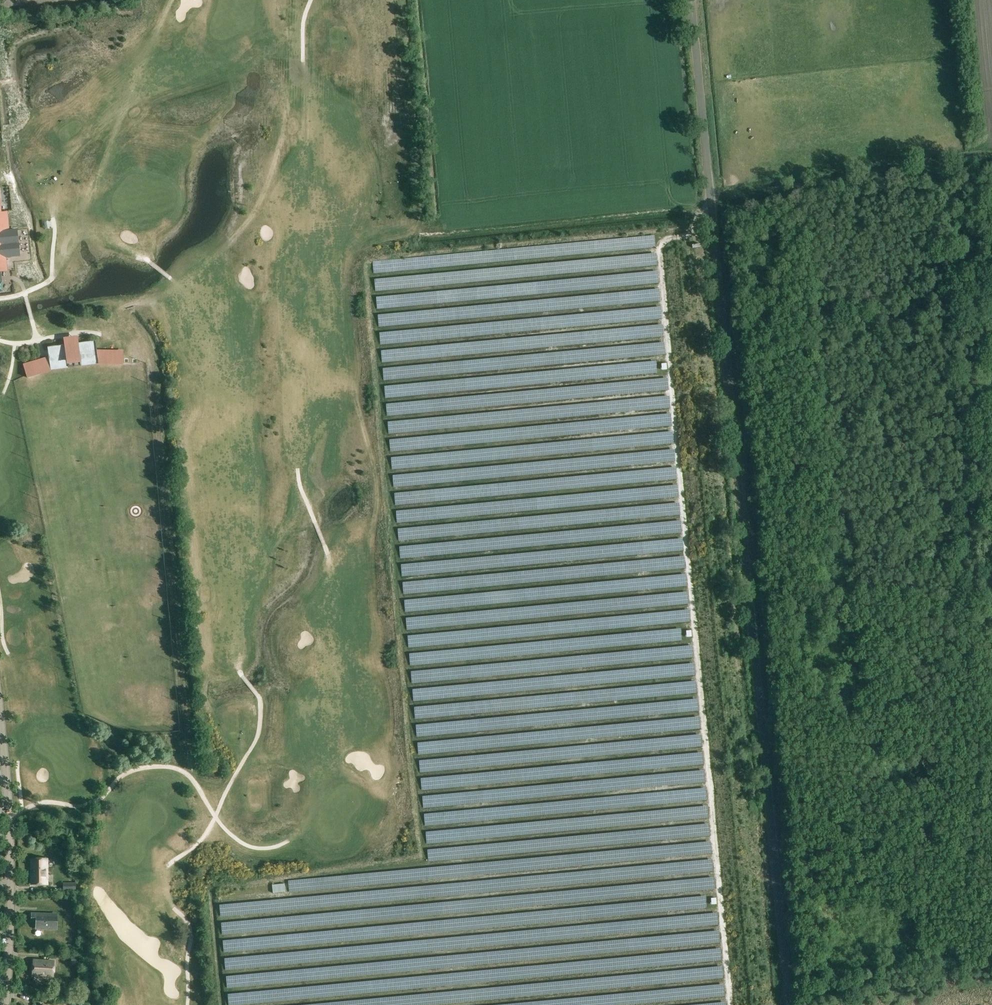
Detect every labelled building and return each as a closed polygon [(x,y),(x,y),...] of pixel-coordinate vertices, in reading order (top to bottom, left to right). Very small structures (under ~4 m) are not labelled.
[(78,335),(63,337),(64,345),(47,347),(49,356),(23,364),(27,377),(51,371),(98,364),(123,364),(123,350),(97,350),(95,340),(78,342),(78,335)] [(46,884),(46,859),(31,859),(32,884),(46,884)] [(14,864),(16,893),(28,893),(27,864),(14,864)] [(57,915),(32,914),(31,921),(36,921),(36,928),(56,929),(57,915)] [(33,975),(53,976),(54,962),(33,960),(33,975)]
